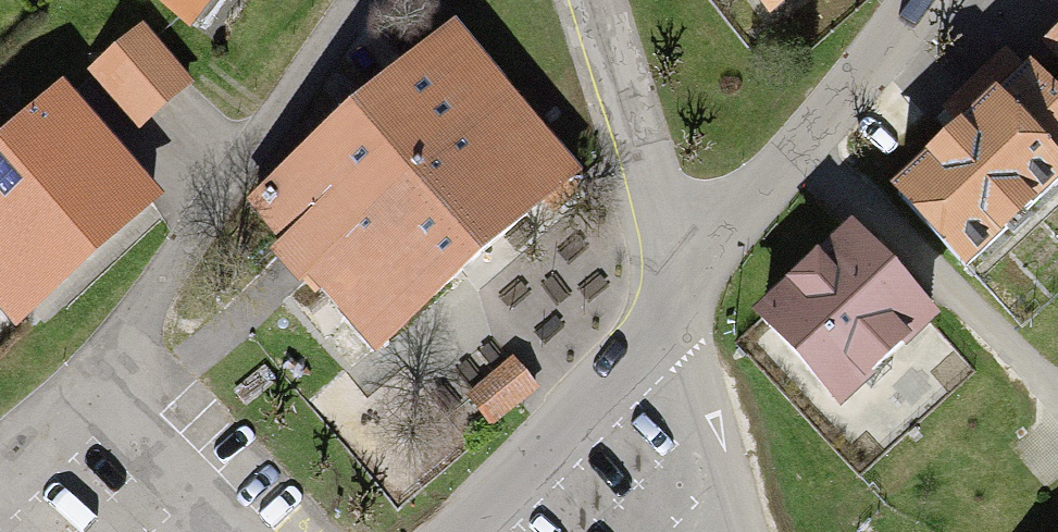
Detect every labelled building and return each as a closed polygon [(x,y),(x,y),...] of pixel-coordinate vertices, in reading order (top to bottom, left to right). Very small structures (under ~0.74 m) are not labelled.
[(194,43),(228,0),(138,0),(194,43)] [(775,11),(790,0),(767,0),(775,11)] [(456,33),(262,202),(380,336),(573,167),(456,33)] [(1048,46),(1057,57),(1057,38),(1048,46)] [(970,287),(1057,208),(1057,111),(1027,77),(891,199),(970,287)] [(59,91),(0,142),(0,323),(5,330),(154,200),(59,91)] [(749,326),(831,417),(932,326),(851,235),(749,326)]
